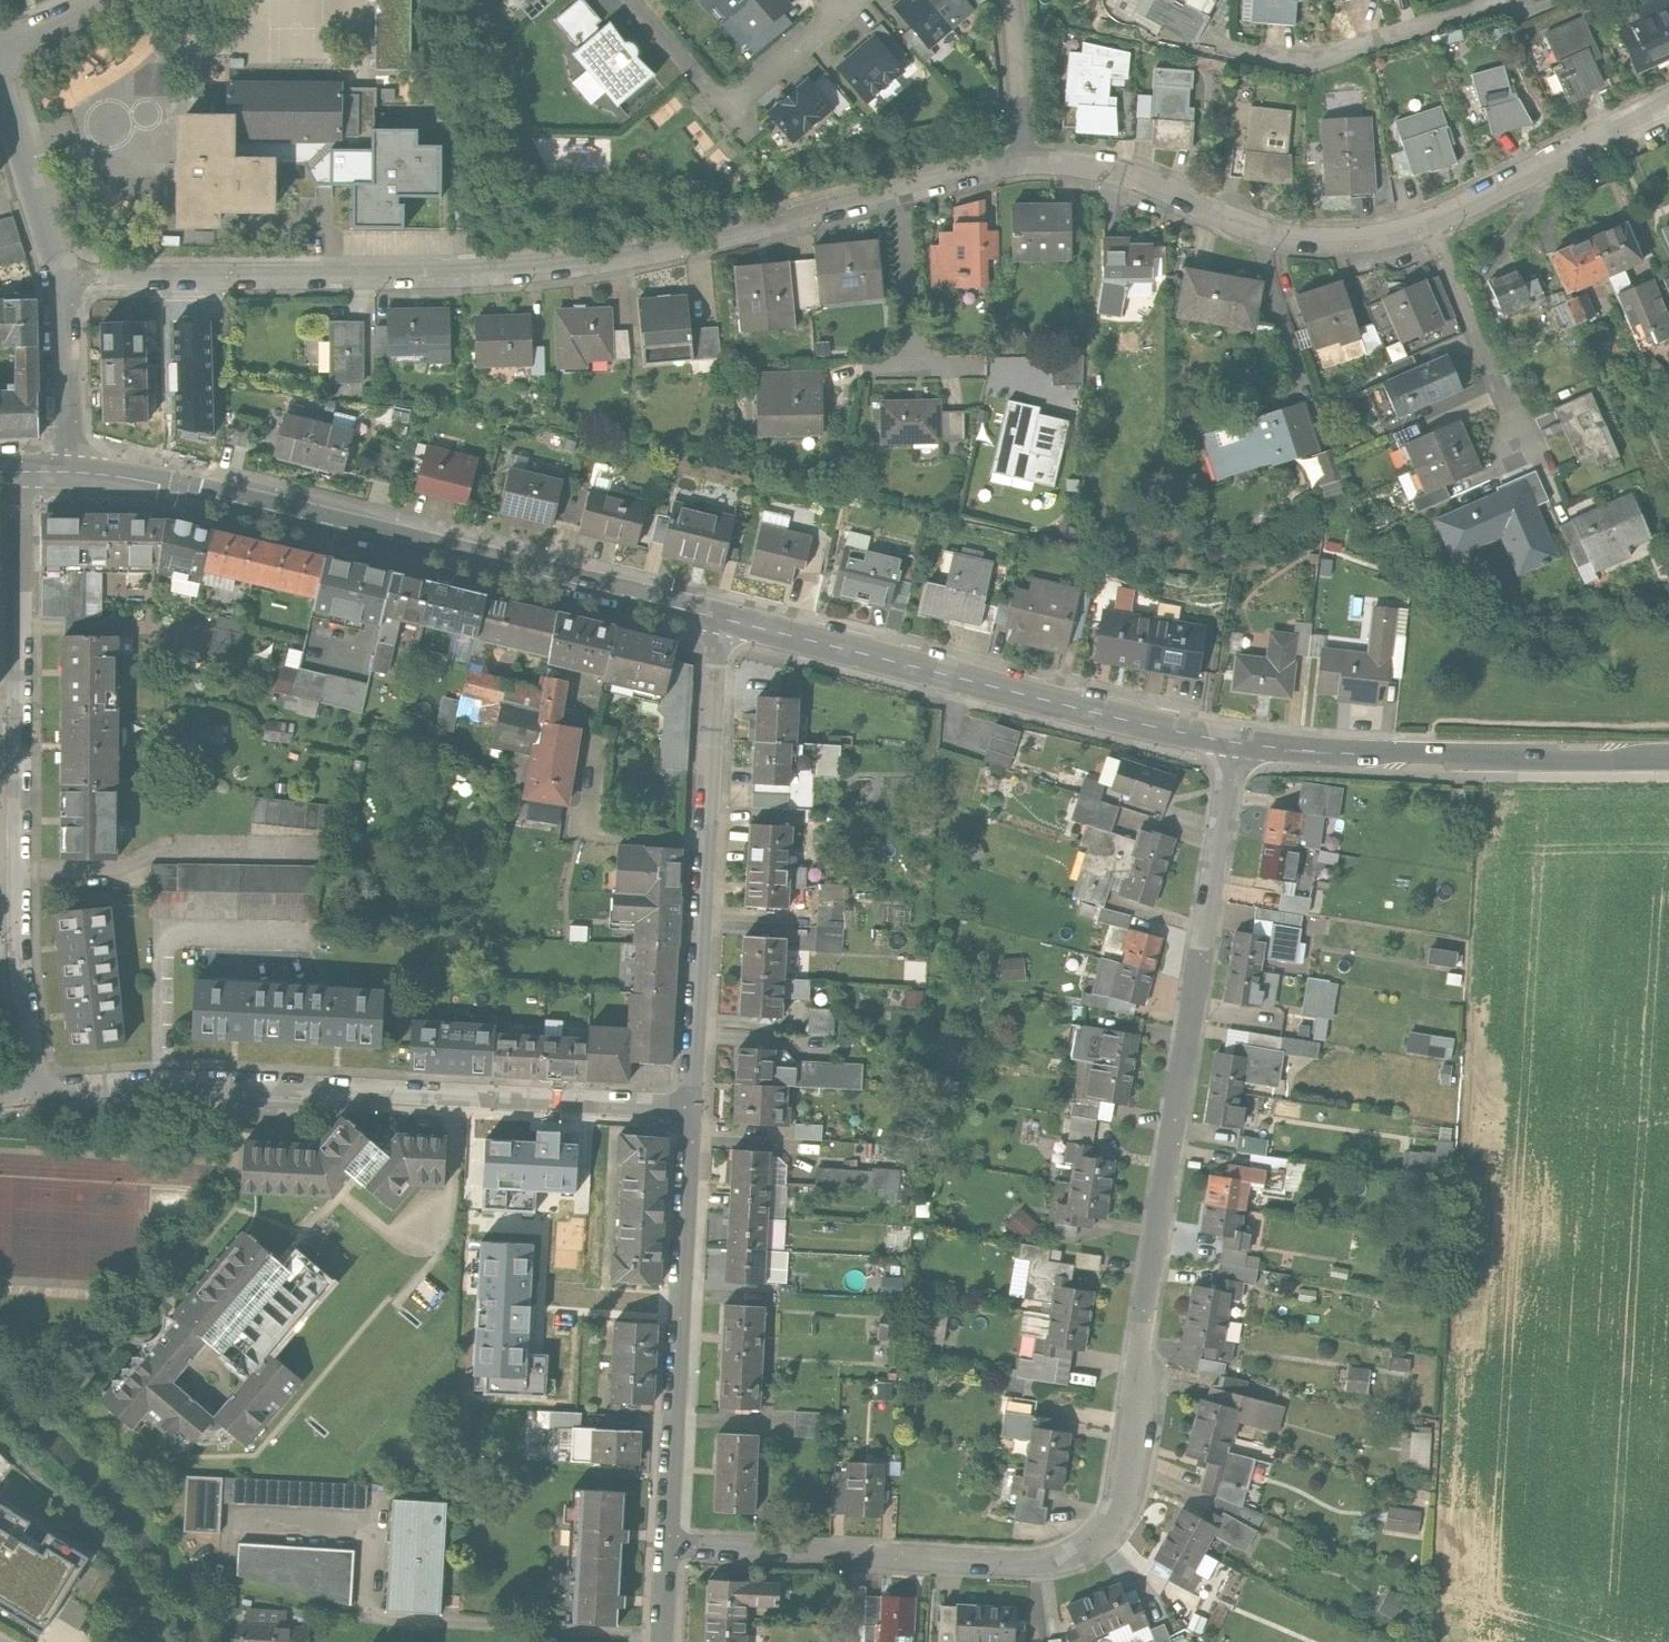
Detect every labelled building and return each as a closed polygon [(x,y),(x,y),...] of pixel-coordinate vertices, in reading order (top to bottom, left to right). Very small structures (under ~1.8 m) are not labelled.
[(377,69),(414,69),(413,0),(377,0),(377,69)] [(558,0),(539,0),(523,13),(535,27),(562,5),(558,0)] [(579,53),(608,28),(581,0),(554,23),(579,53)] [(742,19),(765,0),(716,0),(736,24),(742,19)] [(787,0),(765,0),(742,19),(765,46),(801,16),(787,0)] [(952,32),(924,0),(908,0),(895,10),(930,51),(952,32)] [(952,32),(974,14),(962,0),(924,0),(952,32)] [(1064,14),(1063,22),(1085,27),(1085,23),(1094,24),(1104,23),(1118,20),(1128,15),(1132,10),(1133,5),(1132,0),(1112,0),(1110,1),(1105,1),(1103,0),(1083,0),(1064,14)] [(1142,20),(1191,48),(1218,0),(1154,0),(1142,20)] [(1249,24),(1292,27),(1294,3),(1300,4),(1300,0),(1251,0),(1249,24)] [(1650,6),(1668,50),(1668,14),(1663,0),(1650,6)] [(1668,63),(1668,50),(1650,6),(1637,12),(1644,27),(1619,38),(1637,78),(1668,63)] [(1554,78),(1568,109),(1589,99),(1588,96),(1604,89),(1593,65),(1601,61),(1582,19),(1543,36),(1546,44),(1537,48),(1551,79),(1554,78)] [(579,53),(576,55),(621,110),(658,79),(613,25),(608,28),(579,53)] [(874,44),(841,73),(869,105),(902,76),(874,44)] [(1076,112),(1074,139),(1113,141),(1115,102),(1107,102),(1108,82),(1127,83),(1129,55),(1083,44),(1082,58),(1067,57),(1064,111),(1076,112)] [(1503,66),(1470,77),(1480,112),(1484,110),(1490,138),(1531,126),(1518,100),(1516,101),(1514,94),(1510,95),(1503,66)] [(1135,119),(1134,140),(1152,141),(1151,150),(1191,153),(1193,109),(1188,108),(1190,88),(1192,88),(1193,71),(1154,69),(1151,120),(1135,119)] [(812,86),(774,117),(802,150),(839,119),(812,86)] [(231,87),(231,121),(240,121),(240,148),(344,148),(344,94),(344,87),(231,87)] [(344,94),(344,148),(240,148),(240,121),(231,121),(183,121),(183,238),(225,238),(225,221),(280,221),(280,167),(306,167),(318,189),(318,197),(333,197),(333,186),(356,186),(355,231),(406,231),(406,206),(401,206),(401,199),(442,199),(442,145),(419,145),(419,130),(375,130),(375,94),(361,94),(344,94)] [(1441,109),(1393,126),(1402,154),(1412,180),(1428,174),(1429,177),(1456,168),(1449,147),(1454,146),(1441,109)] [(1249,110),(1241,184),(1292,189),(1292,183),(1291,158),(1285,157),(1290,114),(1249,110)] [(1321,123),(1325,201),(1373,199),(1372,167),(1369,120),(1321,123)] [(1398,185),(1412,180),(1402,154),(1389,158),(1398,185)] [(1304,157),(1291,158),(1292,183),(1305,182),(1304,157)] [(1387,166),(1372,167),(1373,199),(1374,210),(1393,206),(1387,166)] [(1018,209),(1018,259),(1069,258),(1068,208),(1018,209)] [(0,224),(0,265),(27,260),(14,220),(0,224)] [(933,245),(933,285),(986,284),(986,255),(1000,255),(1000,229),(985,229),(985,224),(954,224),(954,233),(940,233),(940,245),(933,245)] [(1626,224),(1591,239),(1607,276),(1642,261),(1626,224)] [(1661,232),(1668,250),(1668,229),(1661,232)] [(1569,292),(1607,276),(1591,239),(1567,249),(1569,253),(1555,259),(1569,292)] [(1150,281),(1150,247),(1128,248),(1127,240),(1103,241),(1104,282),(1150,281)] [(879,244),(818,250),(819,261),(824,304),(884,297),(879,244)] [(1165,247),(1150,247),(1150,281),(1166,280),(1165,247)] [(819,261),(789,264),(793,307),(824,304),(819,261)] [(789,264),(736,270),(743,333),(795,327),(793,307),(789,264)] [(1516,270),(1490,281),(1505,315),(1543,297),(1537,282),(1524,288),(1516,270)] [(1183,274),(1175,321),(1253,334),(1260,287),(1183,274)] [(1438,276),(1424,282),(1443,324),(1457,318),(1438,276)] [(1424,282),(1381,301),(1400,344),(1443,324),(1424,282)] [(1357,328),(1341,283),(1294,296),(1313,349),(1339,339),(1341,344),(1360,337),(1357,328)] [(1617,298),(1631,330),(1638,327),(1642,338),(1650,335),(1654,346),(1668,340),(1668,324),(1652,283),(1617,298)] [(1584,295),(1563,304),(1573,326),(1593,317),(1584,295)] [(686,297),(639,301),(646,366),(693,361),(690,332),(686,297)] [(38,303),(5,304),(6,354),(14,354),(40,353),(38,303)] [(1559,331),(1573,326),(1563,304),(1550,309),(1559,331)] [(450,313),(390,314),(390,330),(390,359),(435,358),(435,368),(451,367),(450,313)] [(608,313),(554,315),(556,372),(584,370),(583,362),(610,361),(609,334),(608,313)] [(532,319),(478,321),(479,367),(533,365),(533,350),(532,319)] [(173,324),(174,376),(212,375),(211,323),(173,324)] [(104,325),(104,360),(145,359),(144,324),(104,325)] [(1372,324),(1357,328),(1360,337),(1367,356),(1384,351),(1372,324)] [(364,389),(365,326),(332,325),(331,388),(364,389)] [(718,329),(690,332),(693,361),(720,358),(718,329)] [(375,359),(390,359),(390,330),(375,331),(375,359)] [(627,334),(609,334),(610,361),(628,360),(627,334)] [(827,345),(815,347),(817,361),(829,359),(827,345)] [(533,350),(533,365),(533,378),(545,378),(544,350),(533,350)] [(15,393),(0,393),(0,446),(43,445),(41,392),(40,353),(14,354),(15,393)] [(1388,380),(1380,384),(1396,420),(1440,401),(1462,391),(1446,355),(1417,368),(1388,380)] [(1388,380),(1417,368),(1412,356),(1383,369),(1388,380)] [(1050,359),(1051,390),(1083,390),(1082,358),(1050,359)] [(146,421),(145,359),(104,360),(105,421),(146,421)] [(212,375),(174,376),(176,430),(214,429),(212,375)] [(822,438),(821,376),(758,378),(759,440),(822,438)] [(1466,400),(1462,391),(1440,401),(1444,410),(1466,400)] [(1590,394),(1554,409),(1578,464),(1591,458),(1595,468),(1618,458),(1590,394)] [(994,473),(1053,486),(1068,422),(1038,415),(1039,409),(1010,402),(994,473)] [(939,415),(938,405),(878,407),(879,447),(940,445),(939,415)] [(1318,454),(1301,406),(1200,440),(1215,485),(1268,467),(1270,471),(1318,454)] [(409,427),(412,413),(397,409),(394,423),(409,427)] [(965,414),(939,415),(940,445),(966,444),(965,414)] [(275,461),(309,470),(320,427),(287,418),(275,461)] [(1403,449),(1414,472),(1469,447),(1457,421),(1421,438),(1422,440),(1403,449)] [(1422,440),(1421,438),(1416,426),(1391,438),(1397,452),(1403,449),(1422,440)] [(354,436),(320,427),(309,470),(343,479),(354,436)] [(1479,470),(1469,447),(1414,472),(1424,495),(1442,487),(1479,470)] [(428,450),(416,494),(467,507),(478,463),(428,450)] [(380,451),(372,481),(390,486),(399,456),(380,451)] [(510,473),(500,516),(552,528),(562,485),(510,473)] [(1495,493),(1497,498),(1524,486),(1534,509),(1547,503),(1535,476),(1495,493)] [(1495,493),(1435,521),(1451,557),(1500,535),(1518,573),(1556,556),(1534,509),(1524,486),(1497,498),(1495,493)] [(1449,502),(1442,487),(1424,495),(1409,502),(1416,517),(1449,502)] [(590,492),(578,539),(634,553),(645,506),(590,492)] [(1631,494),(1570,521),(1593,573),(1626,558),(1622,549),(1649,537),(1631,494)] [(664,547),(660,561),(720,576),(734,522),(673,507),(670,519),(664,547)] [(95,561),(96,515),(42,514),(41,560),(95,561)] [(165,519),(129,515),(96,515),(95,561),(95,566),(128,566),(159,567),(165,519)] [(652,544),(664,547),(670,519),(659,516),(652,544)] [(165,519),(159,567),(200,576),(202,569),(211,529),(165,519)] [(1570,521),(1557,527),(1585,589),(1598,583),(1593,573),(1570,521)] [(762,525),(750,575),(788,584),(792,571),(802,573),(811,538),(762,525)] [(202,569),(259,582),(268,542),(211,529),(202,569)] [(827,541),(811,538),(802,573),(819,573),(827,541)] [(324,556),(268,542),(259,582),(315,595),(324,556)] [(844,550),(831,601),(884,614),(892,582),(896,563),(844,550)] [(892,582),(911,587),(918,557),(899,553),(896,563),(892,582)] [(923,590),(916,622),(946,628),(947,625),(976,632),(982,604),(991,563),(952,555),(944,595),(923,590)] [(395,573),(324,556),(315,595),(310,615),(381,631),(385,616),(395,573)] [(103,572),(41,571),(41,616),(66,617),(66,636),(118,637),(119,615),(103,615),(103,572)] [(401,620),(423,626),(434,583),(395,573),(385,616),(401,620)] [(1009,636),(1007,647),(1062,659),(1076,592),(1031,582),(1028,597),(1013,594),(1012,600),(1006,628),(1004,635),(1009,636)] [(455,633),(477,639),(487,596),(434,583),(423,626),(455,633)] [(507,601),(487,596),(477,639),(490,642),(551,657),(561,614),(545,610),(507,601)] [(992,625),(1006,628),(1012,600),(998,598),(996,607),(992,625)] [(990,635),(992,625),(996,607),(982,604),(976,632),(990,635)] [(1318,659),(1314,693),(1336,695),(1335,702),(1374,707),(1377,686),(1386,687),(1387,678),(1392,635),(1395,606),(1373,604),(1367,654),(1320,648),(1318,659)] [(1095,663),(1147,670),(1154,618),(1102,611),(1095,663)] [(549,662),(607,676),(618,628),(561,614),(551,657),(549,662)] [(389,670),(401,620),(385,616),(381,631),(372,666),(389,670)] [(218,618),(209,655),(234,661),(243,624),(218,618)] [(1147,670),(1198,677),(1206,625),(1154,618),(1147,670)] [(1295,634),(1293,654),(1308,656),(1310,638),(1312,622),(1297,620),(1295,634)] [(677,642),(618,628),(607,676),(605,681),(664,696),(673,659),(677,642)] [(1236,656),(1232,694),(1288,700),(1293,654),(1295,634),(1269,631),(1266,660),(1236,656)] [(318,632),(314,650),(330,655),(335,636),(318,632)] [(471,661),(477,639),(455,633),(449,656),(471,661)] [(1404,637),(1392,635),(1387,678),(1399,680),(1404,637)] [(118,637),(66,636),(64,711),(118,711),(118,637)] [(1321,639),(1310,638),(1308,656),(1307,658),(1318,659),(1320,648),(1321,639)] [(483,668),(490,642),(477,639),(471,661),(466,684),(543,703),(547,683),(483,668)] [(304,648),(300,665),(326,671),(330,655),(314,650),(304,648)] [(694,664),(673,659),(664,696),(661,708),(665,713),(662,764),(668,764),(681,765),(688,765),(694,664)] [(324,679),(326,671),(300,665),(299,669),(282,665),(276,688),(319,699),(324,679)] [(549,671),(547,683),(543,703),(543,713),(548,715),(547,724),(544,737),(536,738),(534,750),(530,777),(527,791),(534,792),(563,798),(571,799),(584,723),(563,717),(571,675),(549,671)] [(371,677),(356,674),(350,701),(364,704),(371,677)] [(341,683),(324,679),(319,699),(319,702),(336,706),(341,683)] [(754,695),(752,740),(787,742),(794,742),(796,697),(754,695)] [(434,730),(451,733),(457,702),(439,699),(434,730)] [(64,711),(63,790),(117,790),(118,711),(64,711)] [(516,746),(534,750),(536,738),(544,737),(547,724),(500,713),(494,741),(516,746)] [(994,723),(982,761),(1007,769),(1020,731),(994,723)] [(221,742),(221,725),(202,725),(202,742),(221,742)] [(786,765),(787,742),(752,740),(750,781),(785,783),(786,765)] [(838,744),(794,742),(787,742),(786,765),(813,766),(812,775),(837,776),(838,744)] [(510,773),(530,777),(534,750),(516,746),(510,773)] [(1121,757),(1113,785),(1133,791),(1131,799),(1163,809),(1174,773),(1121,757)] [(679,794),(681,765),(668,764),(665,793),(679,794)] [(1083,775),(1077,792),(1098,799),(1104,782),(1083,775)] [(1300,781),(1295,814),(1302,815),(1322,818),(1336,820),(1341,787),(1300,781)] [(117,790),(63,790),(63,858),(116,858),(117,790)] [(559,822),(563,798),(534,792),(529,816),(559,822)] [(1077,792),(1069,816),(1109,829),(1117,805),(1098,799),(1077,792)] [(753,795),(753,809),(786,809),(786,795),(753,795)] [(255,797),(253,823),(331,831),(334,806),(255,797)] [(1268,810),(1263,842),(1297,847),(1302,815),(1295,814),(1268,810)] [(1322,818),(1302,815),(1297,847),(1317,850),(1322,818)] [(350,835),(361,836),(361,825),(351,824),(350,835)] [(750,824),(748,864),(788,866),(790,827),(750,824)] [(1086,848),(1070,895),(1099,905),(1105,889),(1118,894),(1123,879),(1129,881),(1136,863),(1142,845),(1131,841),(1085,825),(1078,846),(1086,848)] [(1142,845),(1136,863),(1161,872),(1172,840),(1136,828),(1131,841),(1142,845)] [(1292,880),(1297,847),(1263,842),(1258,875),(1292,880)] [(620,844),(618,894),(679,897),(681,847),(620,844)] [(965,846),(969,859),(977,856),(973,844),(965,846)] [(1319,850),(1317,861),(1336,864),(1337,852),(1319,850)] [(152,863),(151,889),(319,893),(319,866),(152,863)] [(1150,904),(1161,872),(1136,863),(1129,881),(1123,879),(1118,894),(1150,904)] [(787,887),(788,866),(748,864),(745,904),(786,906),(787,887)] [(805,867),(788,866),(787,887),(804,888),(805,867)] [(818,885),(814,951),(841,952),(844,886),(818,885)] [(1280,895),(1277,911),(1301,915),(1305,915),(1306,913),(1320,915),(1324,891),(1309,888),(1307,899),(1280,895)] [(318,919),(319,893),(151,889),(151,916),(318,919)] [(677,944),(679,897),(618,894),(616,894),(615,916),(639,917),(638,942),(677,944)] [(1099,908),(1096,921),(1125,929),(1125,928),(1128,916),(1099,908)] [(1299,929),(1301,915),(1277,911),(1256,908),(1254,922),(1299,929)] [(64,982),(116,976),(109,909),(57,914),(64,982)] [(1294,964),(1299,929),(1254,922),(1252,935),(1264,937),(1260,958),(1294,964)] [(583,940),(583,924),(571,924),(570,939),(583,940)] [(883,928),(871,927),(871,942),(883,943),(883,928)] [(1124,950),(1120,963),(1150,971),(1159,938),(1125,928),(1125,929),(1120,949),(1124,950)] [(1258,973),(1260,958),(1264,937),(1252,935),(1234,932),(1228,969),(1258,973)] [(743,937),(741,975),(781,977),(783,939),(743,937)] [(638,942),(635,993),(674,995),(677,944),(638,942)] [(1429,944),(1427,960),(1460,966),(1462,955),(1455,954),(1456,949),(1429,944)] [(1023,976),(1021,957),(999,959),(1000,978),(1023,976)] [(1141,1004),(1150,971),(1120,963),(1099,957),(1090,991),(1109,995),(1141,1004)] [(1276,976),(1258,973),(1228,969),(1223,1000),(1271,1008),(1276,976)] [(1460,974),(1450,972),(1448,981),(1459,983),(1460,974)] [(780,998),(781,977),(741,975),(739,1015),(779,1017),(780,998)] [(71,1049),(123,1044),(116,976),(64,982),(71,1049)] [(807,978),(781,977),(780,998),(806,999),(807,978)] [(1337,982),(1306,978),(1301,1013),(1316,1016),(1328,1018),(1331,1018),(1337,982)] [(287,1041),(290,984),(197,979),(194,1035),(287,1041)] [(290,984),(287,1041),(380,1046),(383,990),(290,984)] [(983,997),(984,987),(964,984),(963,991),(973,992),(972,995),(983,997)] [(919,1005),(920,989),(907,988),(906,1004),(919,1005)] [(1078,1003),(1105,1009),(1109,995),(1090,991),(1080,989),(1078,1003)] [(671,1063),(674,995),(635,993),(632,993),(631,1026),(589,1024),(588,1036),(586,1078),(628,1080),(629,1061),(671,1063)] [(810,1008),(808,1033),(833,1035),(835,1010),(810,1008)] [(1313,1038),(1324,1040),(1328,1018),(1316,1016),(1313,1038)] [(1288,1027),(1289,1018),(1282,1017),(1281,1026),(1288,1027)] [(494,1024),(414,1021),(412,1070),(492,1074),(494,1032),(494,1024)] [(1308,1025),(1298,1024),(1296,1034),(1307,1035),(1308,1025)] [(1079,1059),(1088,1060),(1131,1068),(1136,1036),(1075,1025),(1069,1057),(1079,1059)] [(1234,1042),(1246,1044),(1248,1031),(1227,1028),(1223,1051),(1232,1052),(1234,1042)] [(1319,1043),(1248,1031),(1246,1044),(1280,1049),(1316,1055),(1319,1043)] [(1453,1039),(1409,1031),(1406,1044),(1423,1047),(1422,1055),(1449,1060),(1453,1039)] [(542,1076),(544,1034),(494,1032),(492,1074),(542,1076)] [(586,1078),(588,1036),(544,1034),(542,1076),(586,1078)] [(1234,1042),(1232,1052),(1245,1054),(1240,1081),(1274,1086),(1280,1049),(1246,1044),(1234,1042)] [(735,1047),(733,1083),(781,1086),(793,1087),(794,1067),(769,1066),(770,1049),(735,1047)] [(1216,1049),(1210,1087),(1239,1091),(1240,1081),(1245,1054),(1232,1052),(1223,1051),(1216,1049)] [(1071,1102),(1098,1107),(1099,1099),(1082,1095),(1088,1060),(1079,1059),(1071,1102)] [(794,1060),(794,1067),(793,1087),(860,1090),(861,1063),(794,1060)] [(1124,1103),(1131,1068),(1088,1060),(1082,1095),(1099,1099),(1124,1103)] [(958,1090),(960,1077),(926,1072),(924,1085),(958,1090)] [(780,1107),(781,1086),(733,1083),(731,1122),(785,1125),(786,1108),(780,1107)] [(1237,1102),(1239,1091),(1210,1087),(1204,1120),(1240,1126),(1243,1103),(1237,1102)] [(1071,1115),(1095,1119),(1098,1107),(1071,1102),(1069,1114),(1071,1115)] [(1071,1115),(1066,1141),(1091,1145),(1095,1119),(1071,1115)] [(241,1190),(330,1196),(349,1173),(391,1208),(410,1185),(440,1187),(444,1137),(397,1133),(389,1142),(382,1151),(340,1117),(316,1147),(310,1147),(270,1144),(244,1143),(241,1190)] [(1415,1126),(1406,1125),(1399,1171),(1447,1178),(1452,1140),(1413,1135),(1415,1126)] [(795,1126),(794,1140),(821,1141),(821,1127),(795,1126)] [(485,1139),(482,1210),(535,1213),(536,1191),(575,1193),(578,1144),(559,1143),(560,1132),(537,1131),(537,1142),(485,1139)] [(644,1135),(621,1134),(619,1160),(625,1160),(619,1256),(614,1256),(613,1279),(636,1281),(659,1282),(664,1209),(668,1137),(644,1135)] [(1267,1139),(1238,1134),(1235,1150),(1250,1152),(1264,1155),(1267,1139)] [(1063,1159),(1073,1161),(1074,1154),(1089,1156),(1091,1145),(1066,1141),(1063,1159)] [(731,1150),(729,1183),(768,1185),(769,1152),(731,1150)] [(1289,1159),(1264,1155),(1250,1152),(1248,1165),(1264,1168),(1287,1172),(1289,1159)] [(1073,1161),(1069,1182),(1107,1189),(1112,1160),(1089,1156),(1074,1154),(1073,1161)] [(1262,1181),(1264,1168),(1248,1165),(1227,1162),(1224,1175),(1247,1178),(1262,1181)] [(814,1167),(814,1184),(897,1189),(899,1168),(871,1167),(871,1170),(814,1167)] [(1283,1193),(1287,1172),(1264,1168),(1262,1181),(1260,1189),(1283,1193)] [(1210,1172),(1205,1202),(1242,1208),(1247,1178),(1224,1175),(1210,1172)] [(1102,1218),(1107,1189),(1069,1182),(1065,1203),(1064,1211),(1092,1216),(1102,1218)] [(729,1183),(728,1215),(766,1217),(768,1185),(729,1183)] [(785,1185),(768,1185),(766,1217),(783,1218),(785,1185)] [(927,1215),(928,1201),(915,1200),(915,1215),(917,1215),(927,1215)] [(1090,1227),(1092,1216),(1064,1211),(1065,1203),(1058,1202),(1054,1220),(1075,1224),(1090,1227)] [(1200,1231),(1223,1235),(1237,1237),(1239,1228),(1242,1208),(1205,1202),(1200,1231)] [(1020,1208),(1005,1225),(1024,1242),(1039,1226),(1020,1208)] [(728,1215),(726,1248),(764,1250),(766,1217),(728,1215)] [(1073,1236),(1075,1224),(1054,1220),(1052,1233),(1073,1236)] [(922,1227),(917,1227),(913,1227),(912,1238),(921,1238),(922,1227)] [(1250,1230),(1239,1228),(1237,1237),(1223,1235),(1221,1246),(1246,1251),(1250,1230)] [(176,1313),(180,1317),(209,1341),(229,1358),(250,1376),(268,1356),(329,1284),(298,1257),(288,1269),(279,1261),(246,1232),(194,1293),(176,1313)] [(528,1354),(533,1244),(480,1241),(473,1375),(484,1376),(483,1394),(545,1398),(548,1354),(528,1354)] [(1021,1296),(1051,1302),(1054,1283),(1056,1272),(1065,1274),(1063,1284),(1068,1285),(1072,1266),(1072,1263),(1058,1261),(1059,1250),(1019,1243),(1017,1258),(1027,1260),(1021,1296)] [(1221,1246),(1218,1263),(1257,1269),(1259,1258),(1246,1256),(1246,1251),(1221,1246)] [(763,1283),(764,1250),(726,1248),(725,1281),(763,1283)] [(1072,1263),(1072,1266),(1096,1270),(1099,1255),(1074,1251),(1072,1263)] [(1254,1285),(1257,1269),(1218,1263),(1215,1279),(1242,1283),(1254,1285)] [(1345,1278),(1347,1269),(1332,1265),(1329,1274),(1345,1278)] [(1094,1290),(1068,1285),(1063,1284),(1065,1274),(1056,1272),(1054,1283),(1051,1302),(1049,1313),(1088,1320),(1094,1290)] [(1215,1279),(1214,1287),(1229,1290),(1228,1299),(1239,1301),(1242,1283),(1215,1279)] [(778,1283),(778,1292),(795,1293),(796,1284),(778,1283)] [(1192,1283),(1187,1315),(1224,1321),(1228,1299),(1229,1290),(1214,1287),(1192,1283)] [(1300,1288),(1298,1298),(1314,1301),(1315,1291),(1300,1288)] [(725,1307),(721,1371),(760,1374),(764,1309),(725,1307)] [(1032,1350),(1042,1352),(1049,1313),(1023,1308),(1019,1332),(1035,1335),(1032,1350)] [(946,1312),(926,1309),(921,1339),(941,1342),(946,1312)] [(1083,1350),(1088,1320),(1049,1313),(1042,1352),(1052,1353),(1054,1345),(1070,1348),(1083,1350)] [(1221,1341),(1224,1321),(1187,1315),(1182,1341),(1207,1345),(1220,1347),(1221,1341)] [(303,1385),(268,1356),(250,1376),(235,1394),(217,1415),(192,1394),(175,1380),(209,1341),(180,1317),(105,1404),(133,1428),(144,1415),(186,1452),(196,1441),(201,1446),(232,1444),(238,1437),(250,1447),(303,1385)] [(877,1334),(876,1339),(886,1340),(887,1327),(877,1327),(878,1319),(870,1319),(869,1334),(877,1334)] [(618,1320),(615,1360),(658,1363),(660,1323),(618,1320)] [(1439,1342),(1430,1340),(1428,1348),(1437,1350),(1439,1342)] [(1232,1343),(1221,1341),(1220,1347),(1207,1345),(1205,1358),(1229,1362),(1232,1343)] [(1064,1384),(1070,1348),(1054,1345),(1052,1353),(1042,1352),(1032,1350),(1030,1358),(1018,1356),(1015,1375),(1025,1377),(1064,1384)] [(1408,1372),(1410,1360),(1390,1357),(1388,1369),(1408,1372)] [(1199,1358),(1196,1372),(1222,1377),(1225,1364),(1199,1358)] [(655,1403),(658,1363),(615,1360),(612,1400),(655,1403)] [(929,1378),(924,1365),(911,1370),(916,1383),(929,1378)] [(1370,1369),(1348,1366),(1344,1388),(1366,1391),(1370,1369)] [(760,1374),(721,1371),(719,1407),(758,1410),(760,1374)] [(1023,1392),(1025,1377),(1015,1375),(1007,1374),(1004,1389),(1023,1392)] [(873,1382),(872,1390),(882,1391),(883,1390),(891,1390),(892,1382),(882,1382),(882,1383),(873,1382)] [(1209,1386),(1205,1401),(1235,1409),(1232,1420),(1276,1432),(1283,1406),(1209,1386)] [(1199,1399),(1191,1427),(1227,1437),(1232,1420),(1235,1409),(1205,1401),(1199,1399)] [(1004,1411),(1000,1436),(1027,1440),(1030,1426),(1032,1415),(1004,1411)] [(580,1429),(581,1415),(552,1413),(551,1426),(580,1429)] [(795,1413),(794,1437),(818,1439),(819,1415),(795,1413)] [(1027,1440),(1024,1457),(1063,1464),(1069,1433),(1030,1426),(1027,1440)] [(1408,1468),(1428,1469),(1430,1427),(1418,1426),(1418,1431),(1410,1430),(1410,1437),(1402,1437),(1401,1462),(1408,1462),(1408,1468)] [(1224,1450),(1227,1437),(1191,1427),(1184,1455),(1207,1461),(1220,1464),(1224,1450)] [(638,1464),(639,1431),(597,1429),(596,1462),(638,1464)] [(717,1435),(714,1512),(754,1514),(757,1437),(717,1435)] [(1253,1458),(1224,1450),(1220,1464),(1207,1461),(1199,1491),(1213,1495),(1217,1480),(1245,1488),(1253,1458)] [(1059,1490),(1063,1464),(1024,1457),(1021,1478),(1020,1483),(1035,1486),(1043,1487),(1059,1490)] [(883,1461),(883,1465),(882,1474),(898,1474),(899,1462),(883,1461)] [(844,1514),(844,1515),(881,1517),(882,1474),(883,1465),(846,1464),(846,1472),(844,1514)] [(830,1513),(844,1514),(846,1472),(831,1471),(830,1513)] [(1009,1494),(1016,1496),(1032,1499),(1035,1486),(1020,1483),(1021,1478),(1012,1476),(1009,1494)] [(188,1477),(185,1532),(221,1533),(223,1504),(367,1511),(368,1486),(188,1477)] [(1241,1505),(1245,1488),(1217,1480),(1213,1495),(1214,1496),(1241,1505)] [(1043,1487),(1035,1486),(1032,1499),(1016,1496),(1012,1521),(1043,1526),(1046,1508),(1040,1507),(1043,1487)] [(574,1489),(571,1555),(622,1558),(622,1540),(629,1540),(629,1529),(623,1529),(625,1491),(574,1489)] [(1207,1508),(1210,1510),(1220,1516),(1223,1511),(1234,1518),(1241,1505),(1214,1496),(1207,1508)] [(394,1500),(387,1611),(441,1614),(447,1503),(394,1500)] [(0,1503),(0,1606),(43,1633),(89,1558),(48,1532),(37,1550),(20,1539),(30,1522),(0,1503)] [(1180,1506),(1166,1532),(1200,1551),(1211,1532),(1215,1526),(1205,1520),(1180,1506)] [(1420,1512),(1388,1506),(1385,1527),(1417,1533),(1420,1512)] [(1000,1522),(1002,1509),(990,1507),(988,1520),(1000,1522)] [(1215,1526),(1220,1516),(1210,1510),(1205,1520),(1215,1526)] [(1255,1530),(1234,1518),(1223,1511),(1220,1516),(1215,1526),(1211,1532),(1244,1551),(1255,1530)] [(1190,1570),(1200,1551),(1166,1532),(1152,1556),(1173,1568),(1187,1575),(1190,1570)] [(356,1548),(240,1542),(239,1573),(353,1603),(356,1548)] [(620,1594),(622,1558),(571,1555),(570,1572),(563,1572),(561,1610),(567,1610),(567,1622),(618,1624),(619,1606),(625,1606),(626,1595),(620,1594)] [(1199,1575),(1190,1570),(1187,1575),(1173,1568),(1167,1579),(1190,1592),(1199,1575)] [(708,1580),(706,1616),(745,1618),(746,1606),(777,1608),(778,1583),(708,1580)] [(1107,1629),(1127,1620),(1133,1618),(1130,1612),(1117,1581),(1091,1592),(1107,1629)] [(844,1623),(863,1624),(865,1595),(865,1586),(845,1585),(844,1623)] [(1387,1590),(1378,1609),(1395,1617),(1405,1598),(1387,1590)] [(1064,1603),(1078,1635),(1080,1640),(1087,1637),(1107,1629),(1091,1592),(1064,1603)] [(865,1595),(863,1624),(863,1641),(868,1641),(875,1641),(876,1624),(881,1624),(883,1595),(865,1595)] [(883,1595),(881,1624),(876,1624),(875,1641),(890,1641),(890,1632),(911,1633),(913,1597),(883,1595)] [(937,1641),(960,1641),(956,1641),(958,1603),(939,1602),(937,1641)] [(958,1603),(956,1641),(960,1641),(983,1641),(985,1605),(958,1603)] [(985,1605),(983,1641),(1012,1641),(1012,1631),(1014,1606),(985,1605)] [(1141,1607),(1130,1612),(1133,1618),(1127,1620),(1132,1630),(1148,1623),(1141,1607)] [(745,1618),(706,1616),(705,1641),(744,1641),(745,1618)] [(241,1621),(240,1641),(309,1641),(310,1625),(241,1621)] [(1163,1623),(1149,1629),(1154,1641),(1171,1641),(1163,1623)] [(1012,1631),(1012,1641),(1024,1641),(1024,1632),(1012,1631)]
